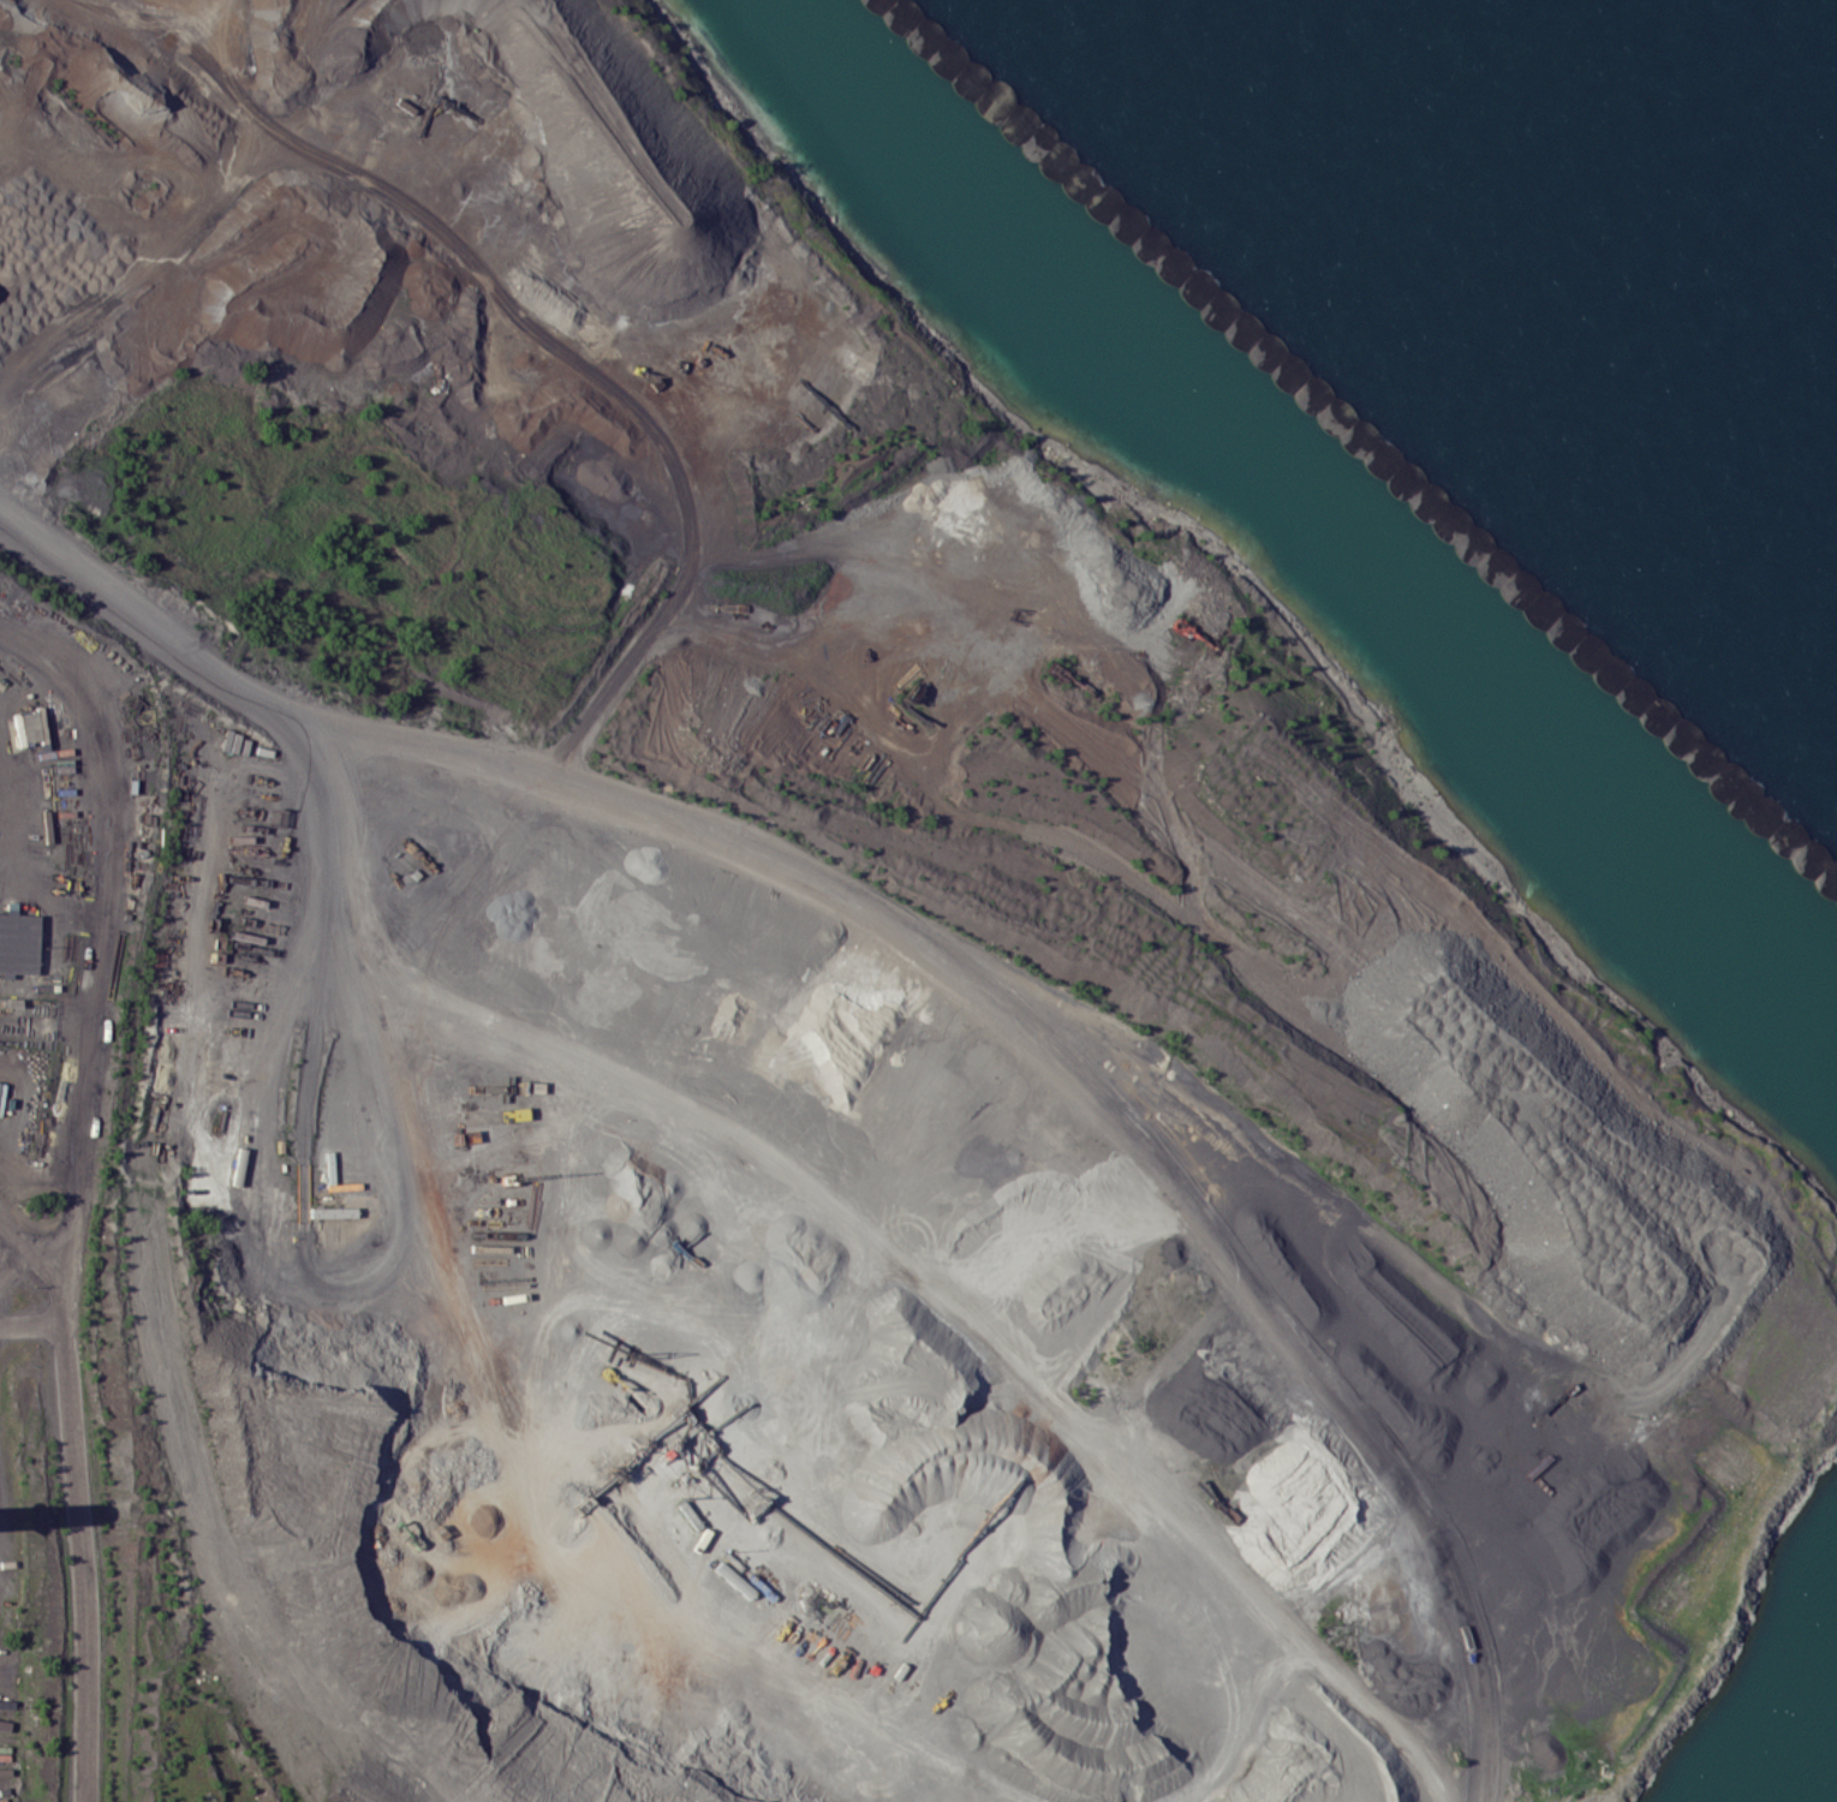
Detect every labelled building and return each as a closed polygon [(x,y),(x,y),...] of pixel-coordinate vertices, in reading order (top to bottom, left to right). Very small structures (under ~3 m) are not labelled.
[(0,913),(0,978),(7,978),(7,973),(33,974),(34,914),(0,913)] [(336,1208),(306,1207),(306,1217),(336,1217),(336,1208)]
